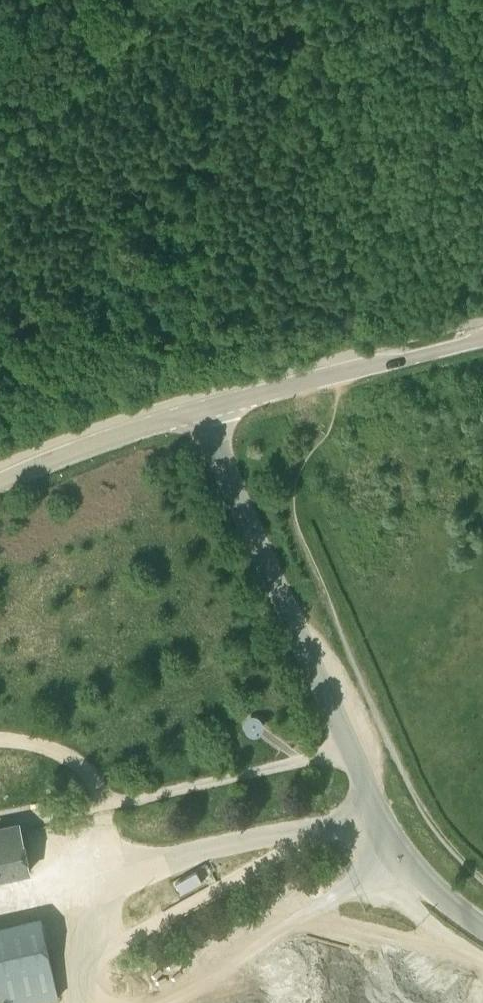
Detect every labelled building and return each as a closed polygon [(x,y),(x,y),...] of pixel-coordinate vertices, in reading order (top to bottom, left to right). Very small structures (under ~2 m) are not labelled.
[(252,717),(248,719),(246,722),(246,725),(248,729),(251,730),(255,730),(258,729),(260,726),(260,722),(258,719),(255,717),(252,717)] [(28,870),(19,831),(0,835),(0,877),(28,870)] [(210,873),(200,861),(184,873),(193,885),(210,873)] [(38,919),(0,926),(0,1002),(55,1002),(38,919)]
